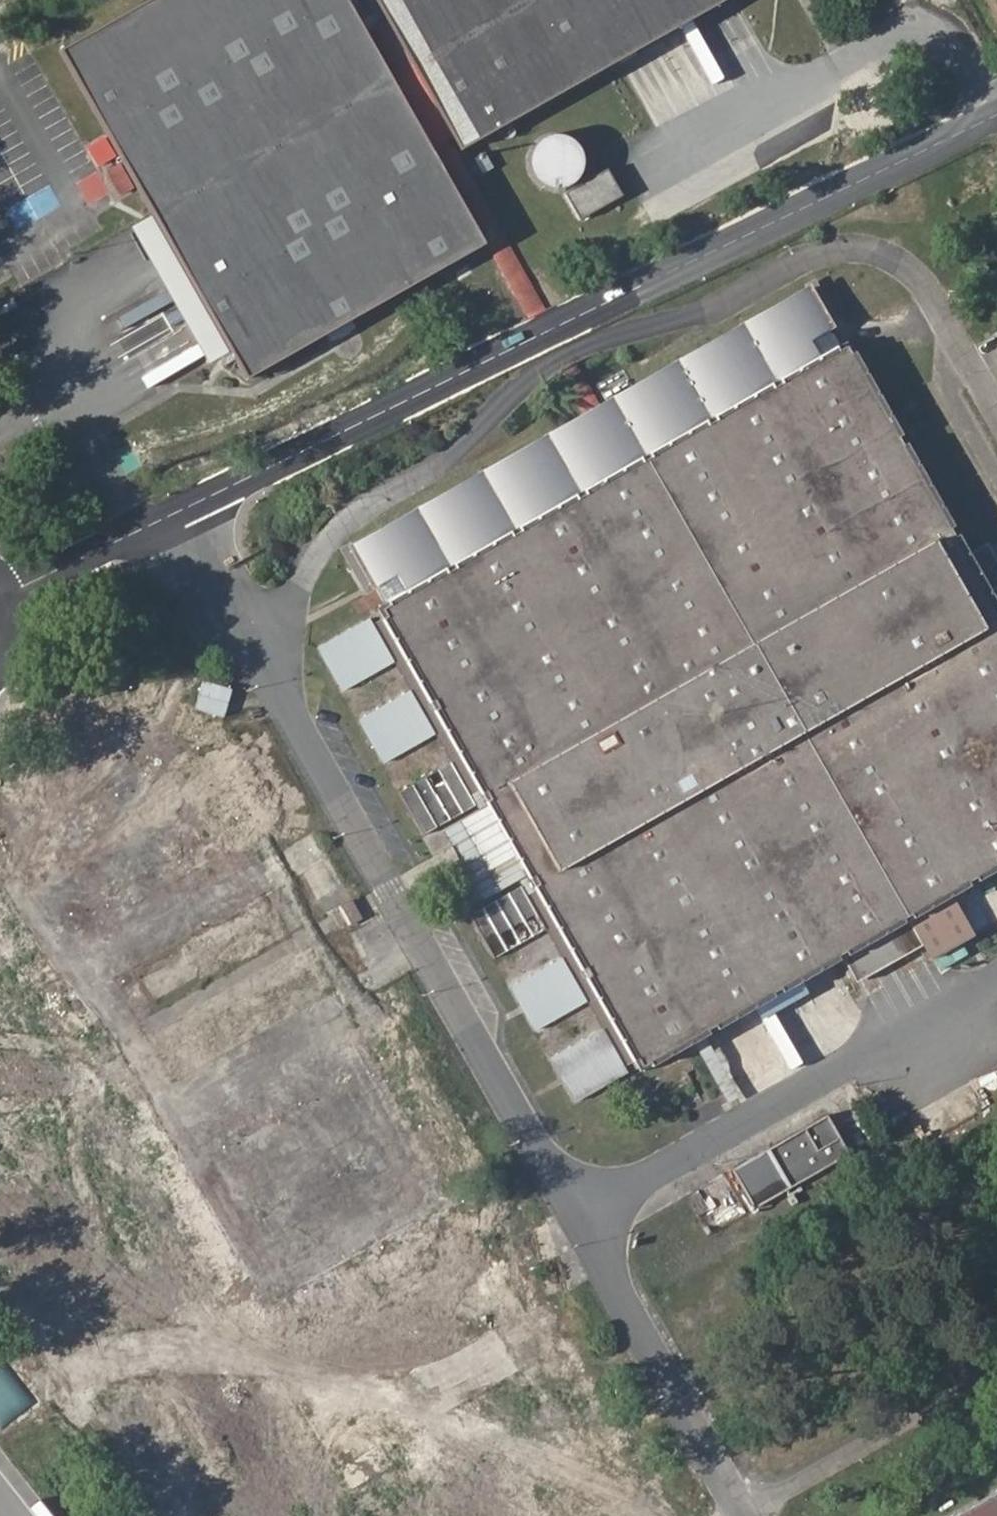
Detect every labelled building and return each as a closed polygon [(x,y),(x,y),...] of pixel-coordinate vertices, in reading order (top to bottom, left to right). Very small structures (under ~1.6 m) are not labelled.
[(60,48),(234,383),(476,258),(344,0),(156,0),(60,48)] [(459,165),(771,0),(375,0),(459,165)] [(580,180),(580,135),(532,135),(533,180),(580,180)] [(609,165),(567,190),(582,216),(624,191),(609,165)] [(996,869),(996,603),(977,569),(846,345),(396,602),(662,1061),(996,869)] [(223,712),(233,688),(207,677),(197,702),(223,712)] [(413,686),(360,714),(384,760),(438,732),(413,686)] [(537,1029),(589,1000),(563,954),(511,983),(537,1029)] [(573,1097),(628,1075),(608,1027),(553,1049),(573,1097)] [(828,1114),(732,1169),(753,1207),(848,1153),(828,1114)] [(0,1372),(0,1413),(7,1421),(36,1396),(9,1365),(0,1372)] [(966,1515),(996,1515),(996,1498),(966,1515)]
